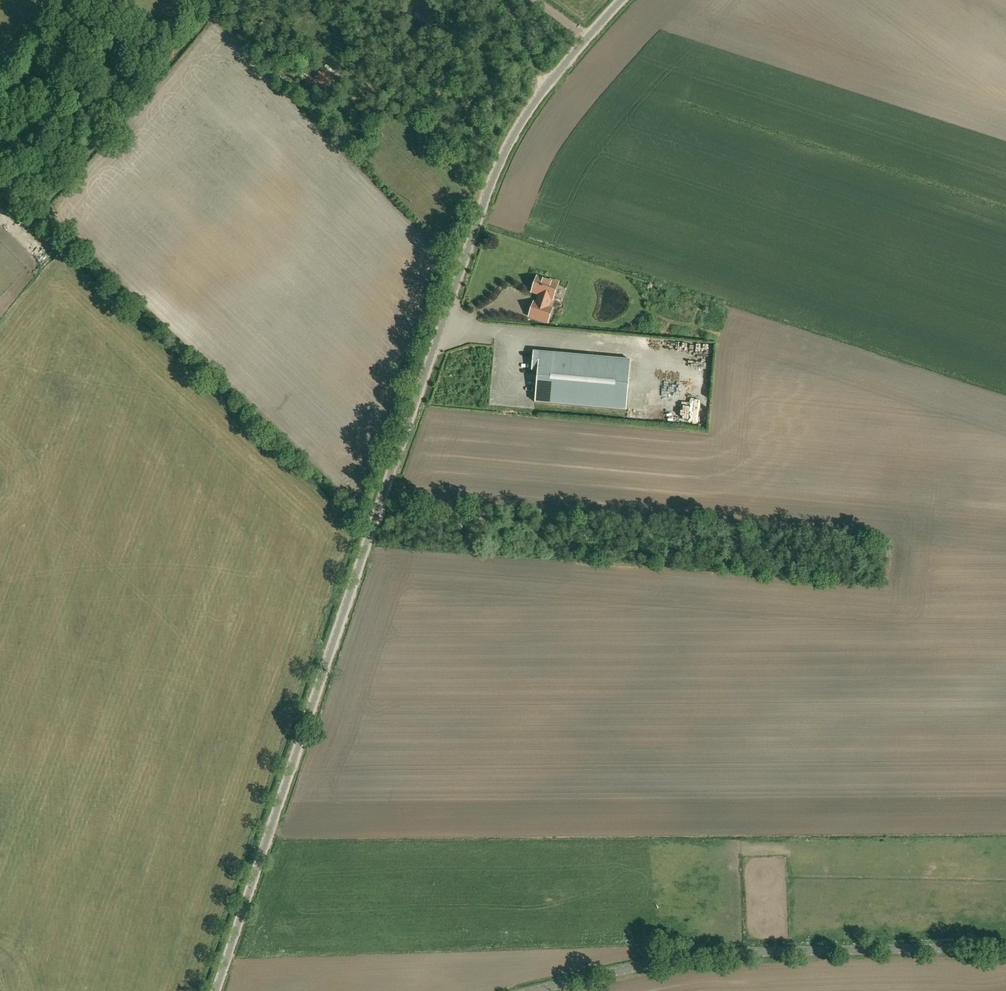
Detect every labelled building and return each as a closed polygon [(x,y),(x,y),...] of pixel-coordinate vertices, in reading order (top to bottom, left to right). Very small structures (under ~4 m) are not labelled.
[(326,87),(332,79),(322,70),(315,78),(326,87)] [(548,282),(536,278),(533,284),(531,285),(530,289),(530,290),(531,291),(530,292),(547,298),(544,306),(556,310),(561,298),(552,294),(556,283),(549,281),(548,282)] [(626,410),(631,360),(534,351),(532,370),(538,371),(535,402),(626,410)]
